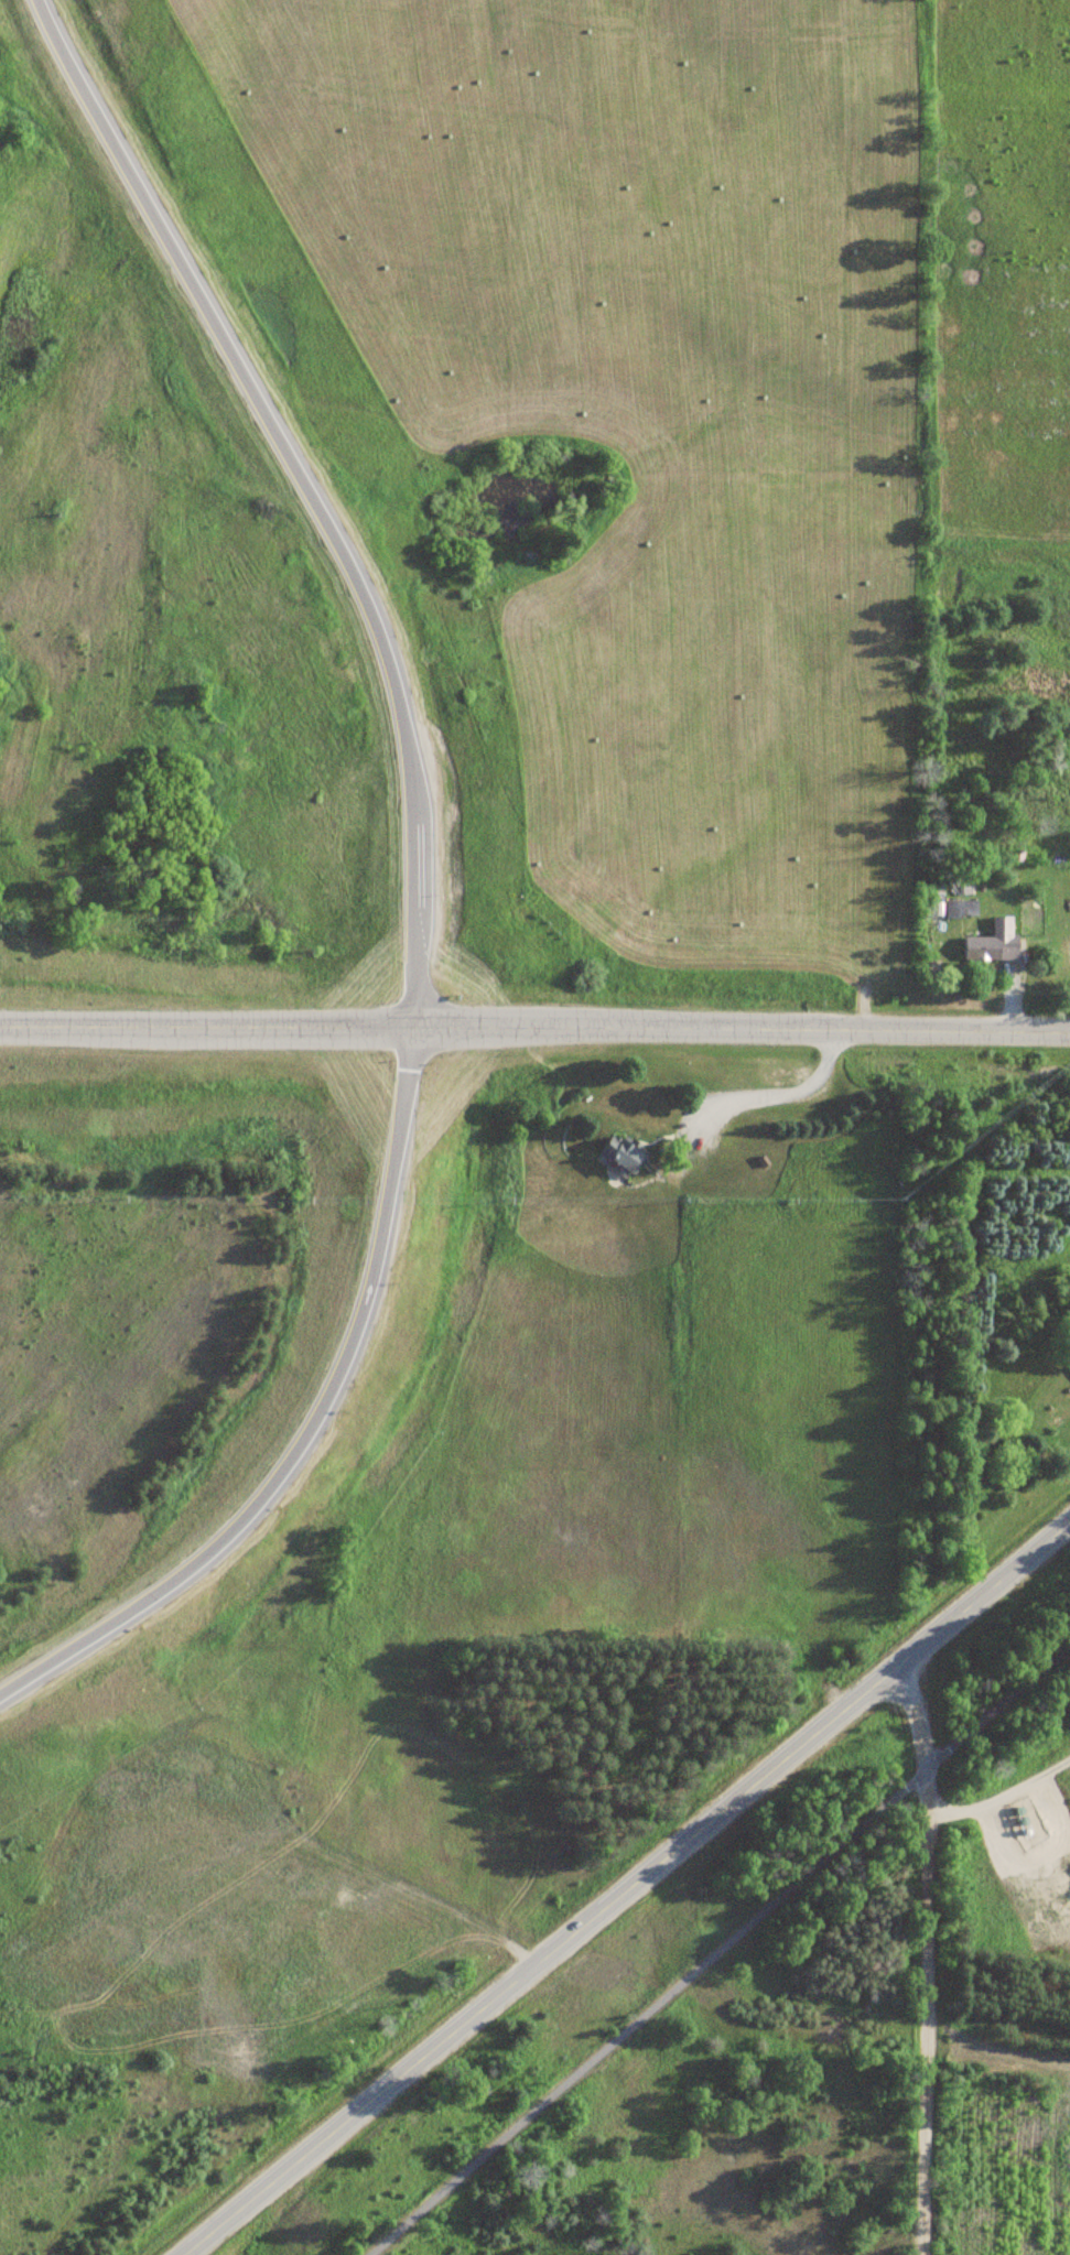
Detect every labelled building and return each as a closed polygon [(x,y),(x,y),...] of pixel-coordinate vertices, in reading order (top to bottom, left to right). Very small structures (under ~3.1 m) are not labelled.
[(964,958),(1015,958),(1015,917),(993,917),(993,936),(964,935),(964,958)] [(600,1153),(635,1176),(651,1152),(616,1129),(600,1153)] [(1056,1431),(1069,1419),(1069,1404),(1049,1423),(1056,1431)]
